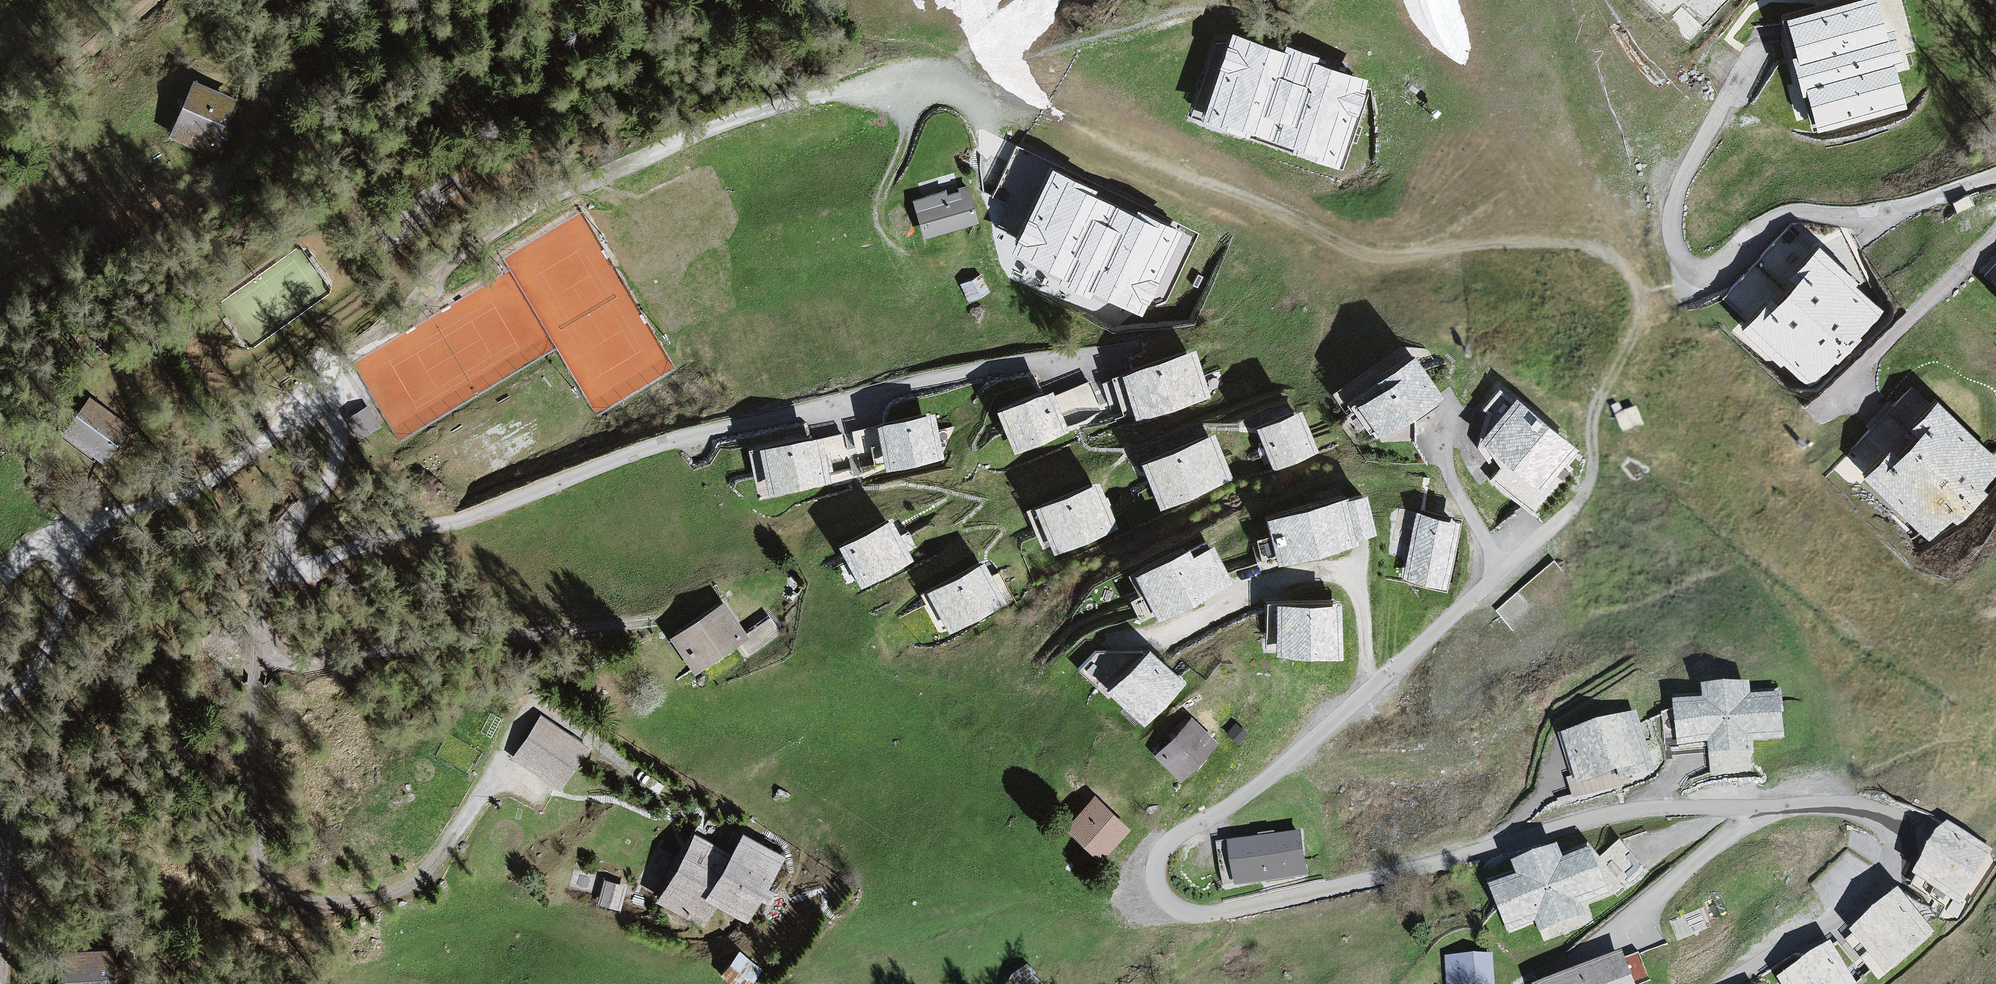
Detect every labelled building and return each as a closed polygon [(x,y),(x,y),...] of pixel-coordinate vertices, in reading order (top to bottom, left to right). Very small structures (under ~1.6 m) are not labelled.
[(1776,14),(1807,130),(1904,104),(1876,0),(1830,0),(1776,14)] [(1365,82),(1224,34),(1194,123),(1335,171),(1365,82)] [(237,102),(190,83),(170,130),(217,150),(237,102)] [(986,230),(1141,299),(1181,211),(1025,142),(986,230)] [(968,177),(912,192),(922,230),(978,214),(968,177)] [(1838,280),(1786,230),(1719,300),(1770,349),(1838,280)] [(1202,324),(1130,346),(1144,393),(1217,371),(1202,324)] [(1407,327),(1342,371),(1372,415),(1437,370),(1407,327)] [(1058,366),(1002,389),(1019,429),(1074,406),(1058,366)] [(1573,416),(1518,368),(1479,413),(1535,461),(1573,416)] [(1292,378),(1252,395),(1270,438),(1310,421),(1292,378)] [(129,426),(88,397),(60,436),(101,465),(129,426)] [(1932,398),(1859,472),(1923,536),(1995,463),(1995,462),(1932,398)] [(943,401),(887,412),(897,460),(952,449),(943,401)] [(1210,406),(1142,434),(1161,480),(1229,452),(1210,406)] [(821,423),(765,434),(774,481),(830,470),(821,423)] [(1101,456),(1039,481),(1056,523),(1118,497),(1101,456)] [(1457,489),(1415,481),(1403,543),(1445,551),(1457,489)] [(891,494),(841,521),(864,561),(913,533),(891,494)] [(1149,582),(1221,542),(1198,502),(1127,543),(1149,582)] [(989,532),(934,561),(958,607),(1013,577),(989,532)] [(1322,554),(1263,555),(1265,611),(1324,609),(1322,554)] [(1514,623),(1563,576),(1549,563),(1501,609),(1514,623)] [(731,579),(681,614),(707,652),(758,617),(731,579)] [(1130,603),(1089,643),(1124,679),(1165,640),(1130,603)] [(1208,700),(1179,675),(1146,712),(1175,737),(1208,700)] [(1791,690),(1685,695),(1687,743),(1794,738),(1791,690)] [(1650,707),(1573,727),(1588,783),(1665,762),(1650,707)] [(583,748),(537,717),(508,759),(554,790),(583,748)] [(1126,800),(1093,770),(1064,802),(1096,832),(1126,800)] [(1926,867),(1973,899),(1995,864),(1995,840),(1960,816),(1926,867)] [(778,861),(702,818),(657,897),(734,940),(778,861)] [(1304,821),(1237,830),(1243,870),(1309,860),(1304,821)] [(1611,853),(1509,891),(1528,942),(1630,904),(1611,853)] [(624,888),(600,882),(595,901),(619,907),(624,888)] [(1901,889),(1853,931),(1888,973),(1938,929),(1901,889)] [(1780,977),(1783,983),(1861,983),(1837,943),(1780,977)] [(60,951),(61,983),(111,983),(110,949),(60,951)] [(717,975),(727,983),(746,983),(757,972),(737,954),(717,975)] [(1465,983),(1514,983),(1504,955),(1460,970),(1465,983)] [(1597,983),(1652,983),(1642,963),(1597,983)]
